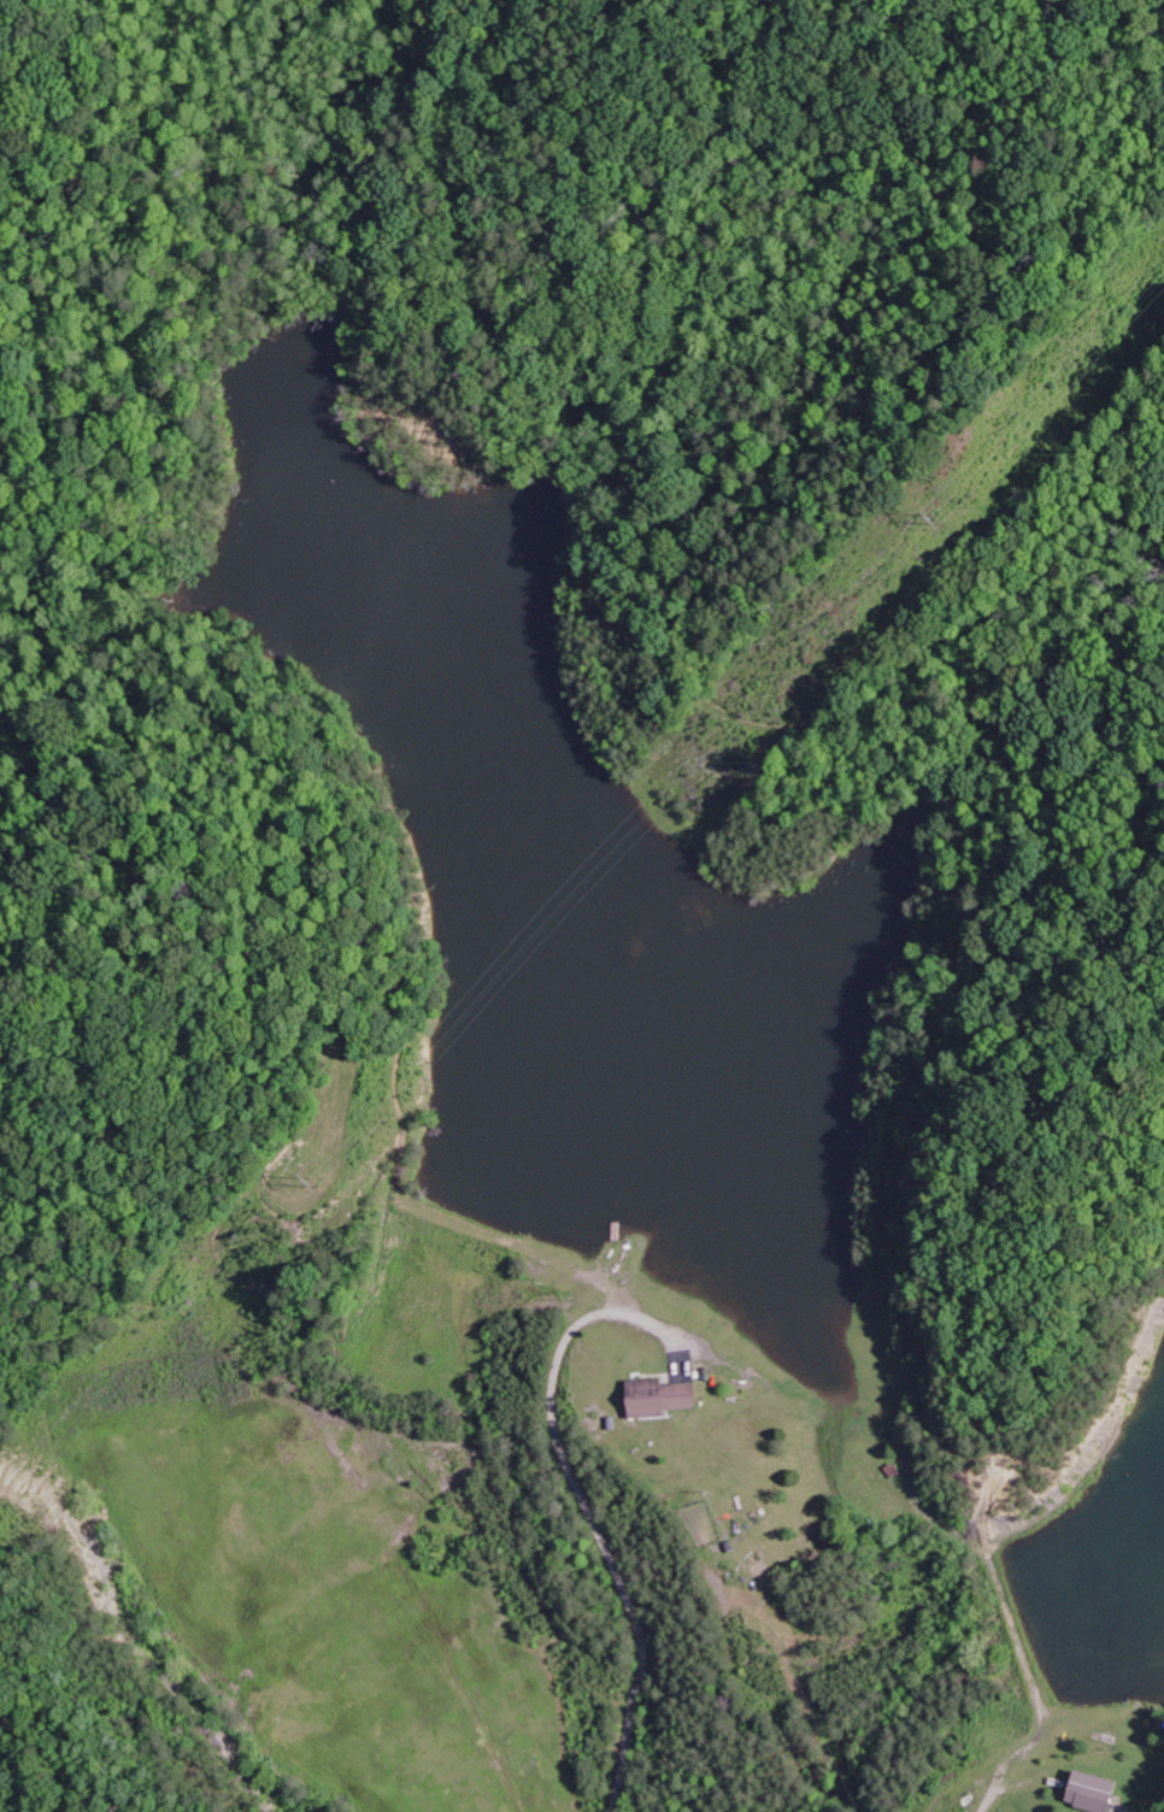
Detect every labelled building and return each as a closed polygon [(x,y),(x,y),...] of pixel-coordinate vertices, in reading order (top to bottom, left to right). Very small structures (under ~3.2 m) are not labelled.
[(703,1382),(672,1383),(672,1378),(640,1379),(641,1418),(675,1416),(675,1409),(704,1408),(703,1382)] [(1126,1780),(1086,1769),(1076,1804),(1106,1811),(1118,1811),(1126,1780)]
